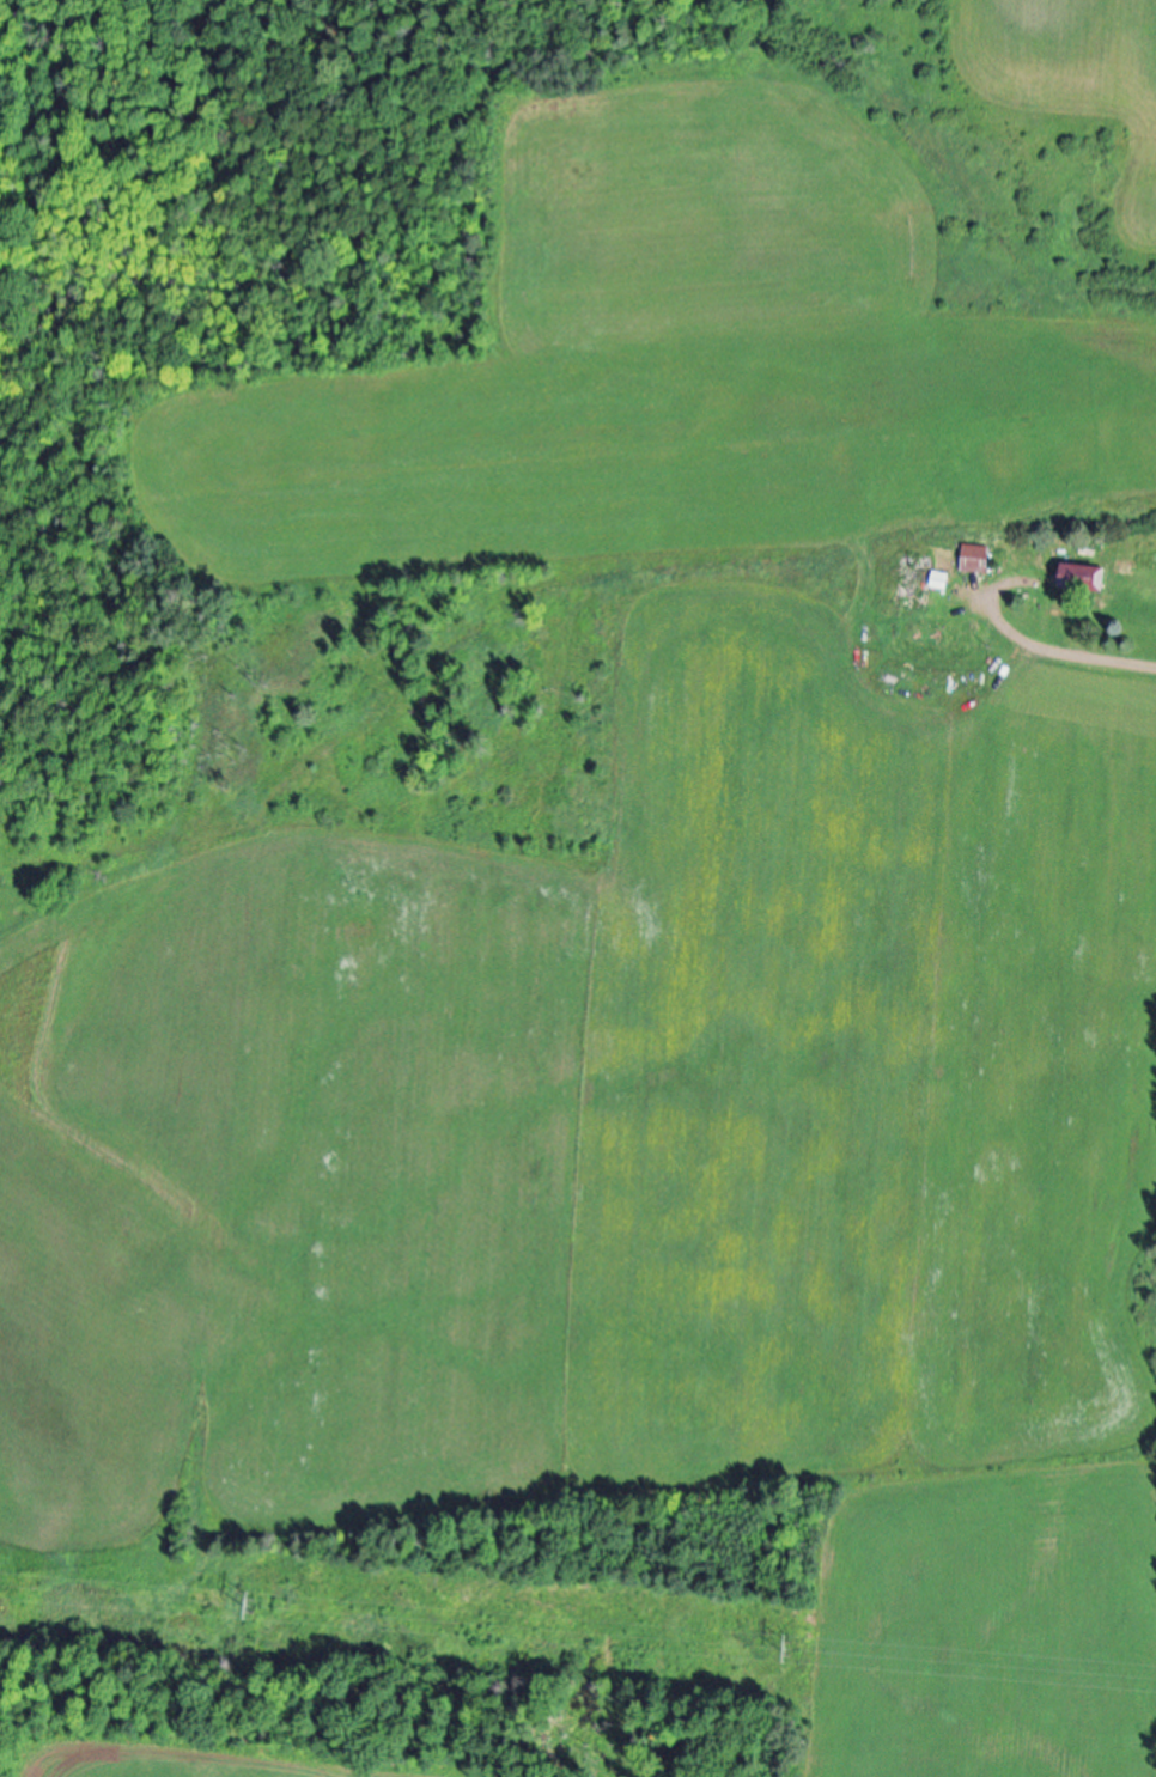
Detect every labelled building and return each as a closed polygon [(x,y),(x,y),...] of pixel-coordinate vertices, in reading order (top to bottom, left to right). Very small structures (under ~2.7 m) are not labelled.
[(996,550),(969,550),(969,577),(996,577),(996,550)] [(1111,570),(1069,570),(1069,594),(1111,594),(1111,570)] [(933,591),(952,594),(955,578),(936,575),(933,591)]
